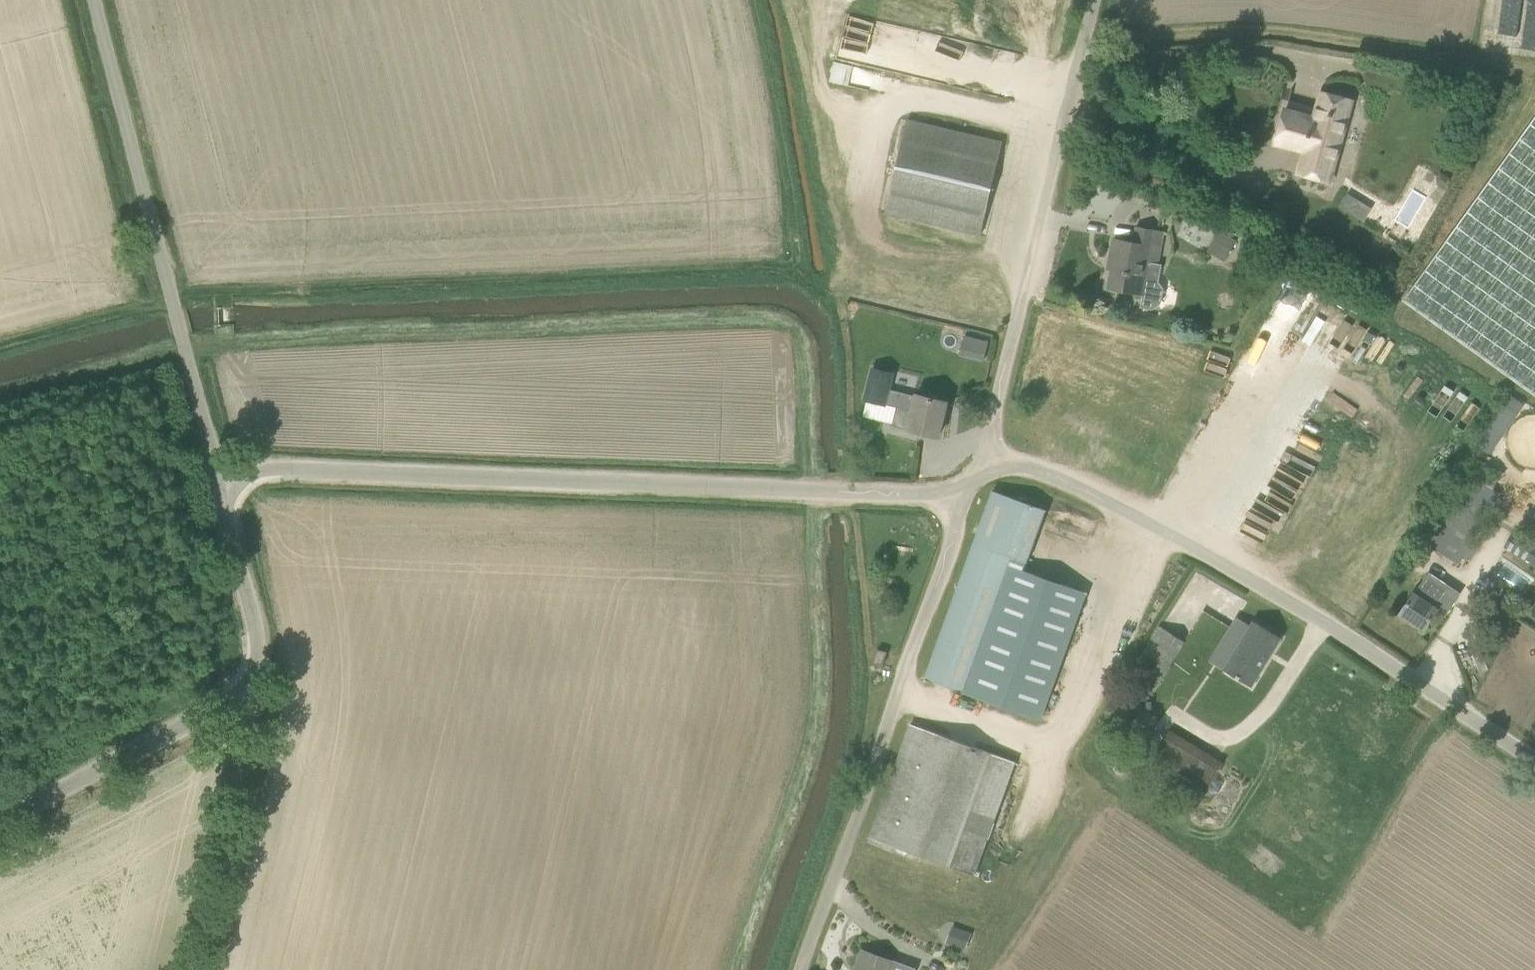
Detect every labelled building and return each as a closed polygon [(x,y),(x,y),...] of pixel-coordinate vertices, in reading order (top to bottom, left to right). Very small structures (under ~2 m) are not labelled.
[(1304,152),(1299,173),(1330,182),(1353,101),(1321,93),(1314,117),(1286,109),(1276,144),(1304,152)] [(1405,301),(1534,394),(1534,119),(1405,301)] [(982,234),(1003,143),(907,120),(886,212),(982,234)] [(1342,206),(1357,212),(1362,200),(1347,193),(1342,206)] [(1114,258),(1109,288),(1147,295),(1145,307),(1155,309),(1163,303),(1166,289),(1160,281),(1147,279),(1150,264),(1159,266),(1165,232),(1138,227),(1135,243),(1114,239),(1111,257),(1114,258)] [(1219,231),(1212,243),(1230,253),(1237,240),(1219,231)] [(897,408),(892,426),(939,437),(947,402),(916,395),(916,396),(888,389),(892,374),(873,369),(866,400),(897,408)] [(1480,441),(1494,451),(1505,434),(1492,424),(1480,441)] [(1435,511),(1418,540),(1459,564),(1500,494),(1471,476),(1446,518),(1435,511)] [(1024,570),(1046,510),(993,491),(926,679),(1040,720),(1086,592),(1024,570)] [(1414,593),(1401,614),(1425,630),(1438,611),(1443,614),(1452,601),(1423,581),(1415,594),(1414,593)] [(1283,638),(1253,621),(1224,669),(1253,687),(1283,638)] [(1148,703),(1183,644),(1159,629),(1129,676),(1134,679),(1128,691),(1148,703)] [(874,663),(884,666),(888,652),(878,649),(874,663)] [(911,724),(870,838),(975,876),(1016,762),(911,724)] [(1174,729),(1156,758),(1207,790),(1225,761),(1174,729)] [(951,926),(944,943),(964,951),(971,933),(951,926)] [(895,962),(863,950),(856,969),(892,969),(895,962)]
